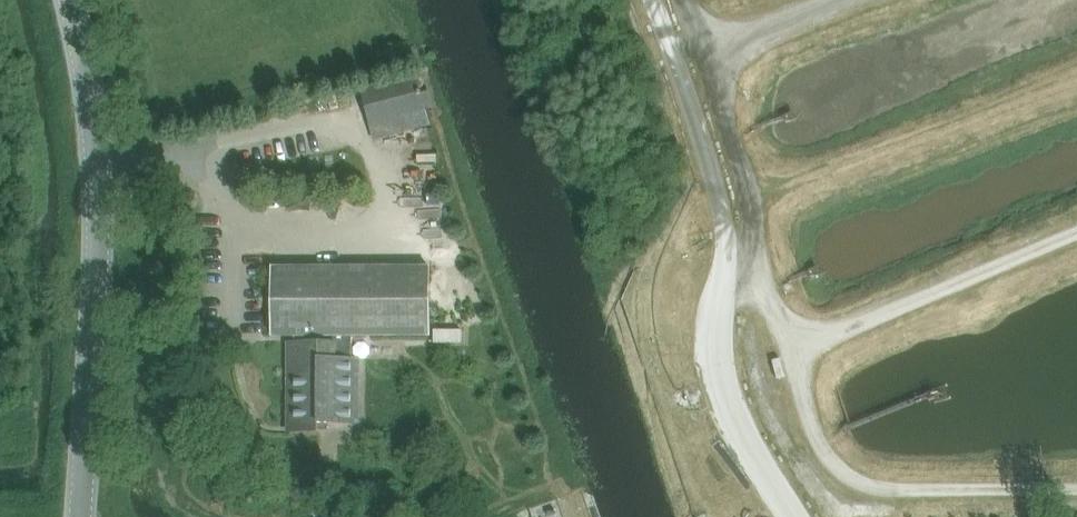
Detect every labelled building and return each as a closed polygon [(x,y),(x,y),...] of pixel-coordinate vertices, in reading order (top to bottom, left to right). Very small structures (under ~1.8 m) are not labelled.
[(371,126),(427,111),(418,75),(362,90),(371,126)] [(352,336),(430,336),(430,267),(272,267),(272,336),(294,336),(294,343),(289,343),(289,376),(294,376),(294,424),(352,424),(352,381),(358,381),(358,359),(352,359),(352,336)]
